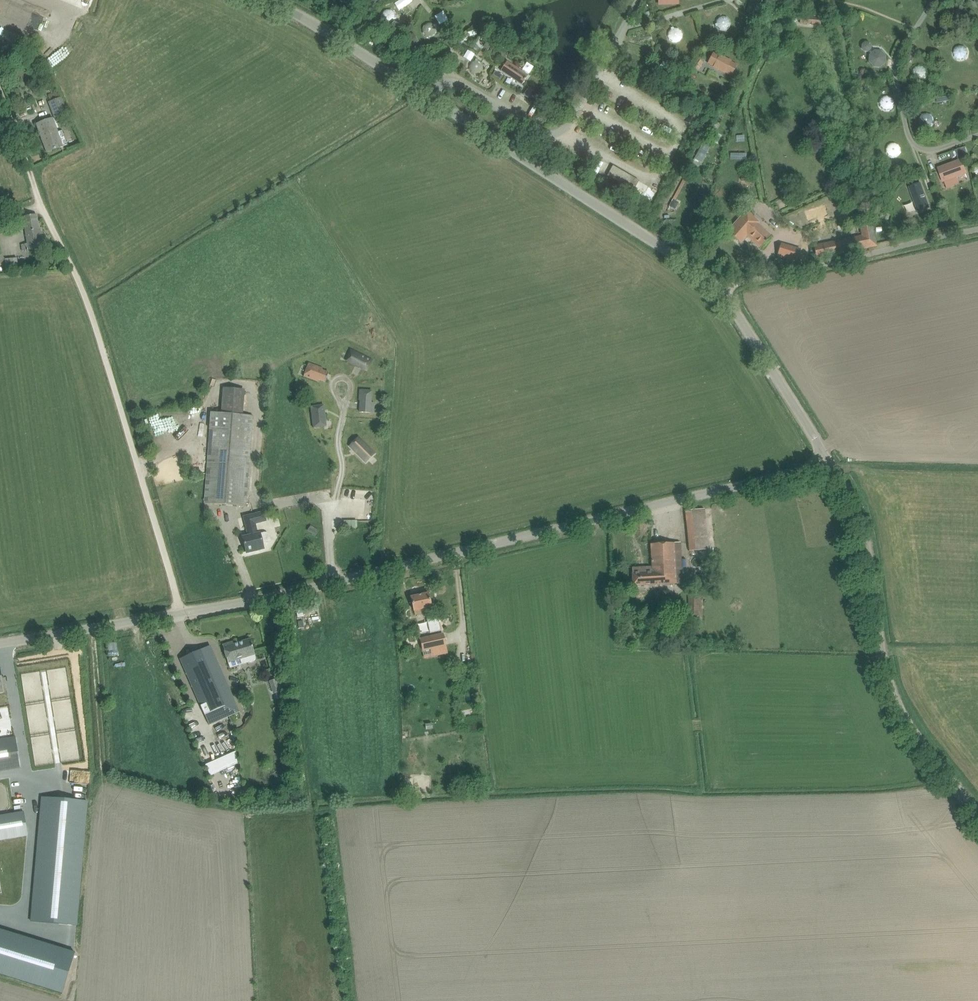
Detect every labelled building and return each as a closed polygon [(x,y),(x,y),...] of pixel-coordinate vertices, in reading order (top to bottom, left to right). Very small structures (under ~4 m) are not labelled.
[(397,15),(396,15),(396,14),(395,12),(393,11),(391,10),(390,9),(387,9),(385,10),(384,11),(383,12),(382,13),(381,14),(381,16),(381,18),(381,20),(382,22),(384,23),(386,24),(387,25),(390,25),(391,24),(392,24),(394,22),(395,21),(396,20),(396,18),(397,18),(397,15)] [(716,23),(716,24),(715,24),(716,27),(716,26),(717,28),(719,30),(721,30),(722,31),(723,31),(725,31),(727,30),(728,29),(729,28),(730,26),(731,24),(731,22),(731,20),(730,19),(728,17),(727,16),(725,15),(723,15),(721,16),(719,16),(718,17),(716,19),(716,21),(716,23)] [(800,16),(800,23),(821,25),(822,18),(800,16)] [(435,24),(433,23),(431,22),(429,22),(428,22),(426,23),(424,24),(423,25),(422,27),(422,29),(422,30),(422,31),(422,33),(423,34),(424,35),(425,36),(426,36),(427,37),(428,37),(430,37),(431,37),(432,37),(434,36),(435,35),(436,33),(437,31),(437,30),(437,28),(436,26),(437,26),(435,24)] [(460,29),(463,37),(471,34),(469,26),(460,29)] [(671,28),(669,30),(668,31),(668,32),(667,34),(667,36),(667,37),(668,38),(669,39),(669,40),(670,41),(672,42),(673,42),(674,43),(675,43),(677,42),(679,42),(680,41),(681,39),(682,38),(683,36),(682,34),(682,32),(681,30),(679,29),(678,28),(676,27),(673,27),(671,28)] [(419,41),(413,33),(404,39),(410,47),(419,41)] [(861,44),(861,49),(864,52),(868,52),(871,49),(871,45),(869,42),(864,42),(861,44)] [(964,59),(965,58),(966,59),(967,57),(967,56),(968,55),(968,53),(968,51),(967,49),(966,47),(964,46),(962,45),(960,45),(959,45),(957,46),(955,47),(954,49),(953,50),(953,53),(953,54),(953,55),(954,57),(955,58),(957,59),(958,60),(959,60),(960,60),(963,60),(964,59)] [(912,61),(916,52),(910,49),(906,58),(912,61)] [(886,56),(881,51),(874,50),(869,55),(869,62),(873,67),(880,68),(886,63),(886,56)] [(719,55),(713,52),(707,63),(713,66),(713,68),(725,74),(725,73),(731,76),(737,64),(731,61),(731,60),(719,54),(719,55)] [(435,58),(429,60),(432,68),(438,65),(435,58)] [(698,58),(693,67),(698,70),(703,62),(698,58)] [(470,63),(469,65),(469,67),(469,68),(469,70),(470,71),(471,73),(473,74),(474,74),(476,75),(477,75),(478,74),(479,74),(482,73),(482,72),(483,72),(484,70),(484,68),(484,66),(484,64),(483,62),(481,61),(480,60),(478,59),(475,59),(473,60),(471,61),(470,63)] [(528,75),(508,62),(501,71),(522,84),(528,75)] [(926,77),(926,76),(927,74),(927,72),(927,70),(926,68),(924,67),(923,66),(921,65),(919,65),(917,65),(915,66),(914,67),(913,68),(912,69),(912,70),(912,72),(912,73),(912,75),(913,77),(914,78),(915,79),(917,80),(918,80),(919,80),(922,80),(924,79),(926,77)] [(520,98),(527,90),(523,86),(515,94),(520,98)] [(55,117),(67,113),(61,98),(60,98),(58,91),(48,95),(50,102),(55,117)] [(893,108),(894,106),(894,104),(894,102),(894,100),(893,98),(892,97),(890,96),(888,95),(886,95),(884,95),(882,96),(881,98),(880,99),(879,101),(879,102),(879,104),(879,105),(880,106),(881,107),(881,108),(882,109),(884,110),(885,110),(886,110),(887,110),(890,110),(891,109),(891,110),(893,108)] [(693,126),(698,117),(691,113),(686,122),(693,126)] [(919,119),(919,120),(919,122),(919,123),(920,124),(921,125),(921,126),(923,127),(924,127),(925,128),(926,128),(929,128),(931,127),(933,125),(934,125),(935,126),(936,127),(938,128),(939,127),(940,126),(940,124),(940,123),(939,122),(937,122),(936,122),(934,121),(934,119),(934,118),(933,116),(931,114),(930,113),(928,113),(926,113),(925,113),(923,113),(922,114),(921,115),(920,116),(919,118),(919,119)] [(48,152),(63,146),(67,145),(62,131),(58,132),(53,118),(37,124),(48,152)] [(701,159),(709,144),(702,140),(694,155),(701,159)] [(898,156),(899,154),(900,154),(901,152),(900,152),(901,150),(900,148),(900,146),(899,145),(897,143),(895,143),(893,142),(891,142),(889,143),(888,144),(886,146),(885,148),(885,149),(885,150),(885,152),(886,153),(886,154),(887,155),(888,156),(889,157),(891,157),(892,158),(893,158),(895,158),(896,157),(897,157),(898,156)] [(961,149),(955,151),(958,161),(965,158),(961,149)] [(965,173),(961,161),(939,169),(944,181),(965,173)] [(613,166),(607,176),(633,191),(639,180),(613,166)] [(865,188),(867,179),(860,177),(858,186),(865,188)] [(920,183),(910,187),(918,211),(929,207),(920,183)] [(673,200),(670,206),(675,209),(678,202),(675,201),(673,200)] [(759,223),(760,222),(746,209),(726,231),(740,244),(747,236),(759,248),(771,235),(759,223)] [(25,250),(34,249),(44,247),(41,229),(39,229),(37,215),(24,217),(28,243),(24,244),(25,250)] [(876,245),(874,235),(872,226),(861,228),(862,236),(814,246),(816,257),(876,245)] [(797,262),(801,248),(781,242),(776,256),(797,262)] [(17,258),(5,259),(1,254),(0,255),(0,264),(4,260),(6,270),(18,269),(17,258)] [(367,371),(373,359),(350,348),(347,356),(348,356),(345,361),(365,371),(366,371),(367,371)] [(309,363),(304,376),(318,381),(319,379),(325,382),(329,372),(322,370),(323,368),(309,363)] [(222,413),(221,413),(211,412),(204,503),(246,507),(253,415),(243,414),(245,389),(223,388),(222,413)] [(371,413),(373,390),(359,389),(359,400),(360,400),(359,412),(371,413)] [(324,405),(311,407),(313,428),(326,426),(324,405)] [(358,437),(350,446),(366,462),(375,454),(358,437)] [(705,509),(686,511),(690,551),(709,549),(705,509)] [(249,535),(243,537),(246,551),(254,549),(255,551),(264,549),(263,543),(271,541),(271,540),(269,535),(268,534),(267,533),(264,532),(260,533),(258,533),(255,523),(266,521),(264,512),(247,516),(249,524),(246,525),(249,535)] [(311,526),(308,531),(315,535),(318,531),(311,526)] [(632,568),(633,578),(633,585),(682,582),(680,542),(651,544),(652,567),(632,568)] [(411,597),(413,607),(414,612),(424,609),(430,634),(441,631),(438,615),(434,616),(428,593),(411,597)] [(689,623),(699,622),(698,593),(688,594),(689,623)] [(423,651),(446,646),(443,632),(419,638),(423,651)] [(233,642),(223,645),(226,654),(228,664),(230,668),(250,662),(251,662),(254,661),(256,660),(256,658),(255,655),(253,648),(250,639),(234,644),(233,642)] [(116,642),(108,644),(110,652),(118,650),(116,642)] [(181,659),(209,725),(239,712),(211,646),(181,659)] [(10,664),(13,691),(45,687),(42,660),(10,664)] [(273,677),(263,679),(266,691),(276,689),(273,677)] [(54,687),(15,693),(26,764),(48,761),(47,755),(64,753),(54,687)] [(18,768),(13,737),(0,739),(0,771),(18,768)] [(42,797),(30,921),(77,925),(88,801),(42,797)] [(24,810),(0,814),(0,839),(28,835),(24,810)] [(0,929),(0,974),(62,993),(75,952),(0,929)]
